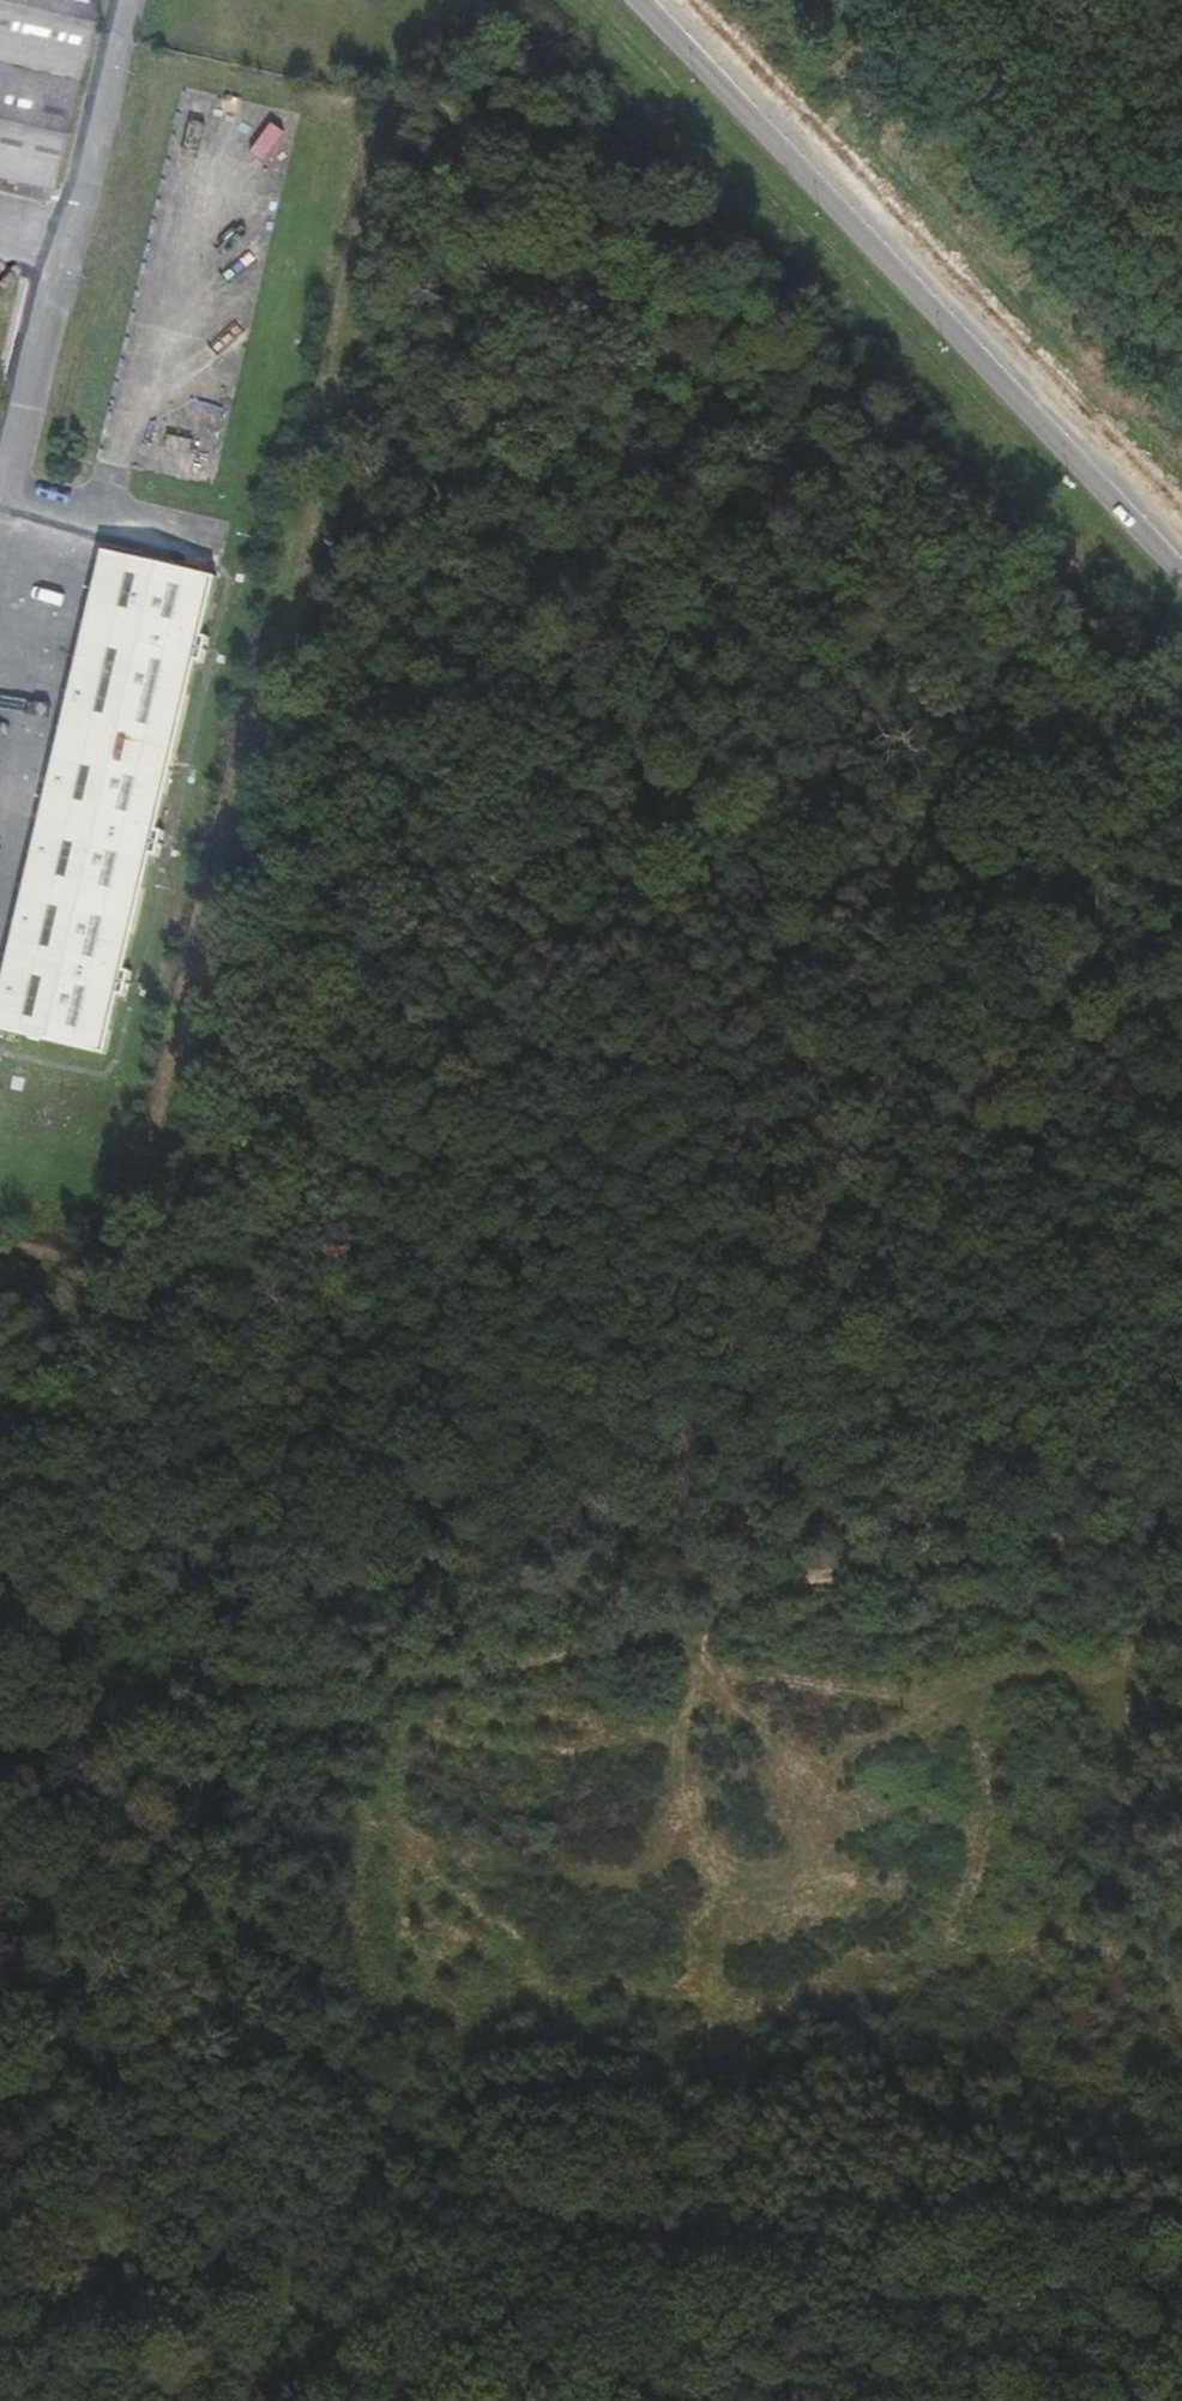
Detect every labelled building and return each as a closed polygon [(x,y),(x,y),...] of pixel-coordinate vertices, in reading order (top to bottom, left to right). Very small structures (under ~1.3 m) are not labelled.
[(78,83),(97,0),(0,0),(0,66),(78,83)] [(0,66),(0,181),(54,193),(78,83),(0,66)] [(215,582),(107,559),(2,1039),(110,1063),(215,582)]
